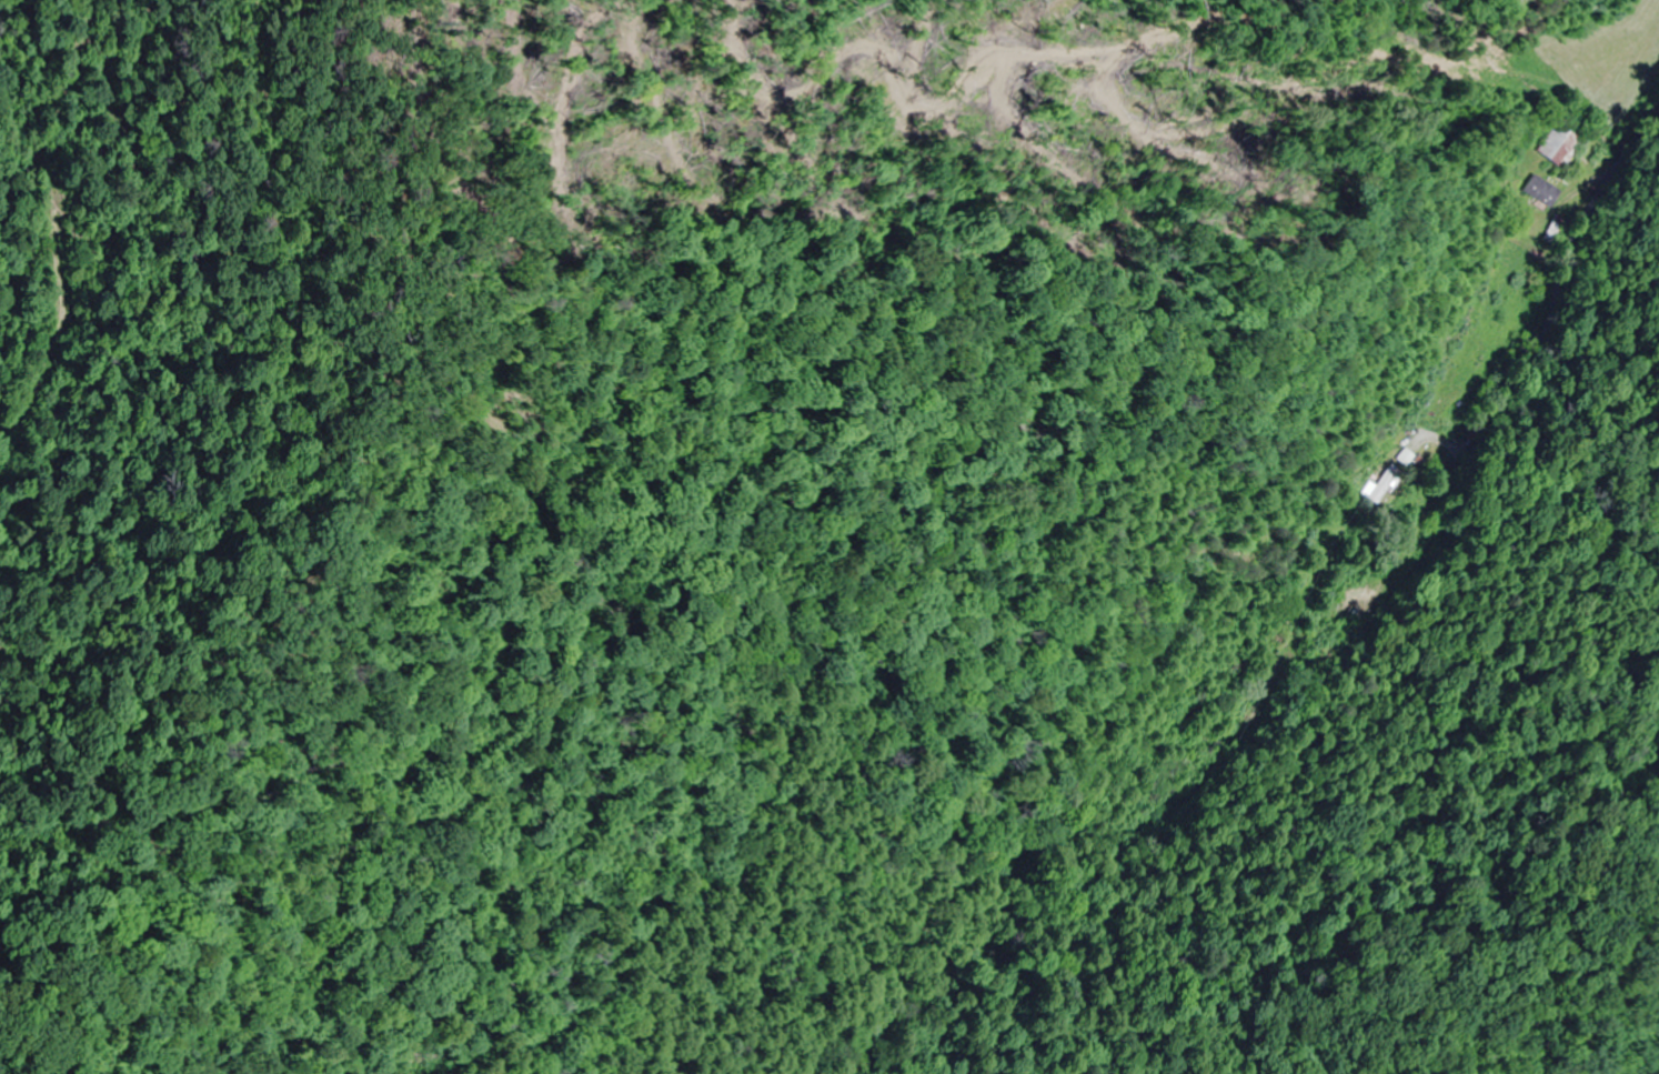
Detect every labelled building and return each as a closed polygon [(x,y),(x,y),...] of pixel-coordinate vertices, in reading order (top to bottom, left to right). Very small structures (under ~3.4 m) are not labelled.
[(1581,145),(1556,124),(1535,150),(1560,171),(1581,145)] [(1561,191),(1532,175),(1522,192),(1550,209),(1561,191)] [(1405,467),(1414,458),(1405,449),(1396,459),(1405,467)] [(1400,471),(1387,464),(1369,499),(1382,506),(1400,471)]
